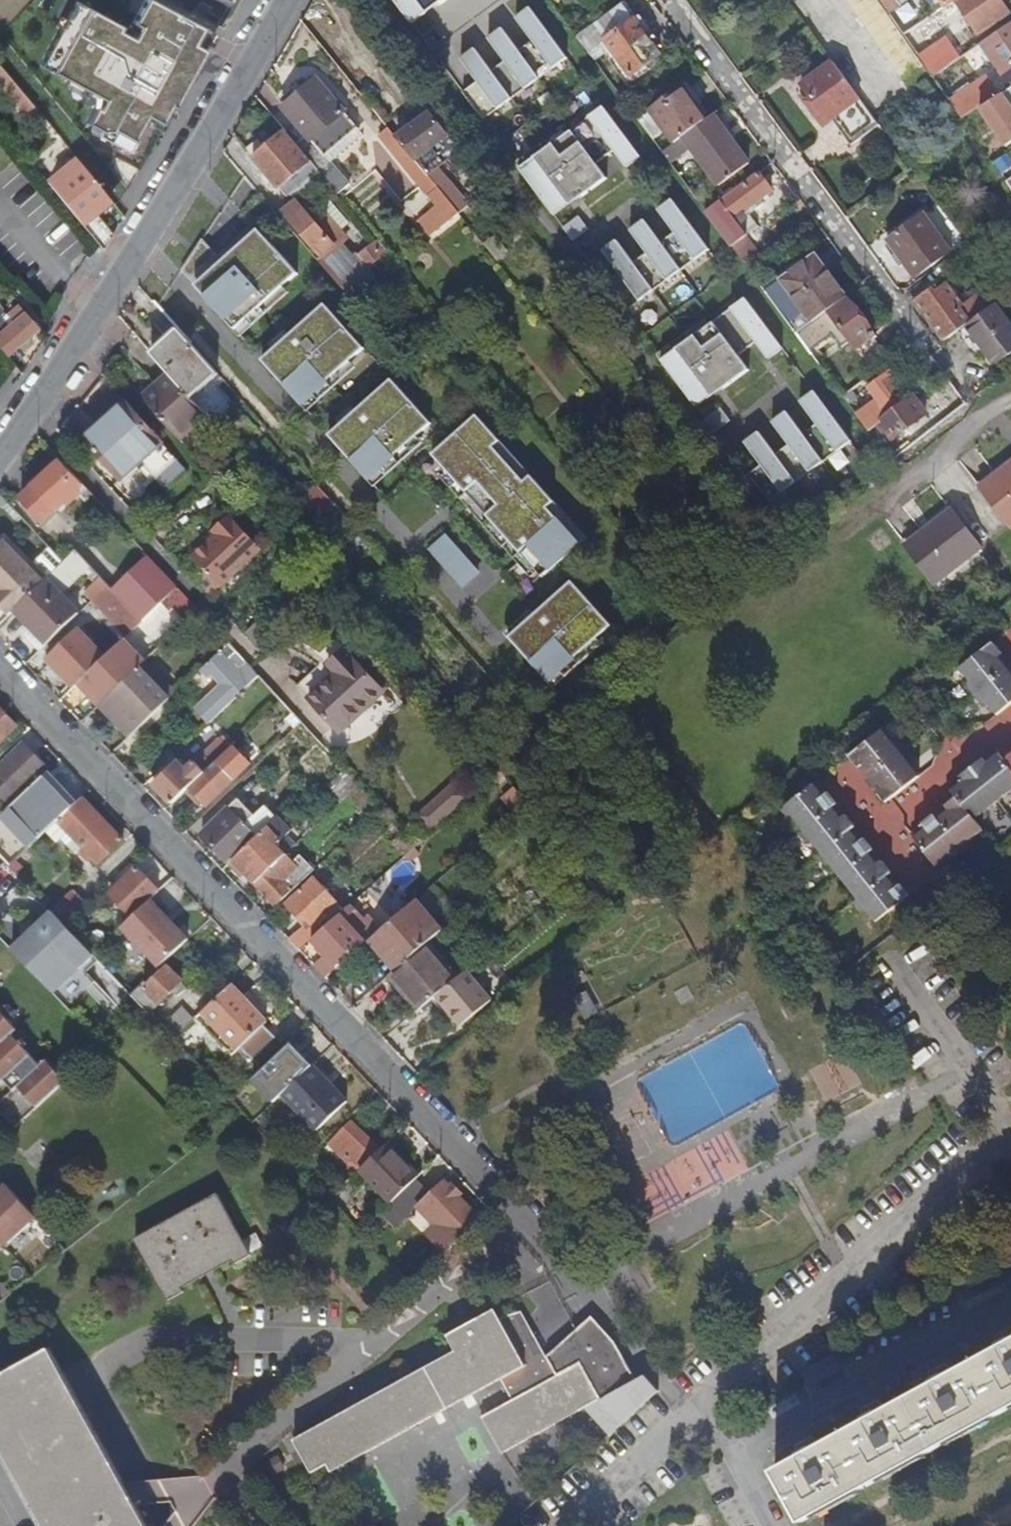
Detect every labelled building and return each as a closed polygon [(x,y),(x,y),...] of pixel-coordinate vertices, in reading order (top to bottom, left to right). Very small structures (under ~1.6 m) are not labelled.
[(75,0),(74,0),(45,67),(106,93),(89,131),(151,157),(201,42),(198,41),(207,20),(160,0),(149,0),(137,27),(75,0)] [(411,24),(426,13),(417,0),(394,0),(411,24)] [(875,0),(844,0),(904,88),(926,74),(875,0)] [(888,14),(898,7),(893,0),(878,0),(888,14)] [(955,0),(939,0),(940,2),(931,8),(935,13),(954,1),(955,0)] [(1008,14),(999,0),(955,0),(954,1),(976,33),(1008,14)] [(630,76),(659,55),(621,4),(576,38),(588,54),(604,42),(630,76)] [(484,122),(567,58),(529,9),(515,20),(533,42),(520,52),(503,29),(489,40),(506,62),(492,73),(475,51),(460,62),(477,84),(463,94),(484,122)] [(1010,67),(1010,23),(979,44),(999,74),(1010,67)] [(931,77),(954,62),(942,44),(920,59),(931,77)] [(808,107),(822,126),(830,120),(849,146),(878,125),(872,117),(858,98),(832,62),(800,86),(809,98),(813,103),(808,107)] [(0,66),(0,84),(20,108),(28,101),(27,98),(0,66)] [(960,119),(996,94),(985,79),(949,103),(960,119)] [(324,156),(352,133),(356,130),(342,114),(346,110),(337,99),(333,102),(316,82),(284,109),(315,146),(304,155),(310,163),(317,171),(329,185),(337,196),(349,186),(330,164),(324,156)] [(674,144),(706,120),(681,87),(649,112),(674,144)] [(979,109),(1004,147),(1010,142),(1010,88),(979,109)] [(808,107),(813,103),(809,98),(804,102),(808,107)] [(33,106),(28,101),(20,108),(24,113),(33,106)] [(636,152),(598,102),(515,165),(550,210),(564,199),(547,176),(557,169),(576,194),(602,174),(591,160),(609,147),(621,163),(636,152)] [(387,128),(379,134),(437,205),(418,221),(430,236),(467,206),(436,168),(458,150),(429,113),(396,139),(387,128)] [(718,187),(749,163),(712,115),(706,120),(674,144),(661,153),(669,163),(690,147),(718,187)] [(278,190),(310,163),(304,155),(303,156),(283,133),(264,149),(258,141),(247,151),(278,190)] [(330,164),(358,140),(352,133),(324,156),(330,164)] [(109,197),(76,157),(47,181),(103,248),(113,232),(95,211),(109,197)] [(285,198),(317,171),(310,163),(278,190),(285,198)] [(743,237),(756,227),(747,215),(741,219),(738,215),(771,191),(758,173),(705,211),(748,271),(762,261),(743,237)] [(600,280),(620,307),(704,245),(667,195),(653,206),(670,228),(657,238),(640,216),(626,226),(643,248),(629,259),(612,236),(598,247),(615,269),(600,280)] [(335,235),(343,228),(321,201),(312,209),(335,235)] [(350,258),(346,262),(333,247),(340,241),(335,235),(312,209),(307,203),(300,209),(295,204),(283,213),(321,258),(355,298),(376,281),(367,270),(386,254),(375,241),(352,260),(350,258)] [(584,225),(575,212),(558,224),(568,237),(584,225)] [(950,252),(922,214),(885,241),(913,279),(950,252)] [(257,230),(194,287),(233,331),(296,275),(257,230)] [(202,240),(180,271),(189,281),(216,257),(202,240)] [(796,335),(846,298),(815,255),(764,291),(796,335)] [(355,298),(321,258),(318,261),(352,301),(355,298)] [(943,341),(964,326),(972,320),(945,283),(933,293),(930,289),(914,301),(943,341)] [(773,339),(735,288),(652,350),(687,396),(702,385),(684,362),(695,355),(713,379),(739,360),(728,346),(746,333),(759,349),(773,339)] [(855,349),(875,335),(846,298),(796,335),(810,355),(820,348),(842,332),(846,336),(841,339),(848,349),(852,346),(855,349)] [(1010,354),(1010,328),(994,304),(972,320),(964,326),(994,367),(1010,354)] [(6,354),(37,328),(17,305),(0,318),(0,348),(6,354)] [(323,305),(261,361),(300,406),(363,349),(323,305)] [(189,399),(216,375),(189,345),(176,331),(149,354),(168,375),(189,399)] [(843,399),(858,388),(866,381),(854,365),(840,375),(831,382),(843,399)] [(889,443),(925,416),(913,400),(905,405),(892,386),(897,382),(890,373),(867,390),(876,401),(856,416),(868,432),(877,426),(889,443)] [(175,438),(202,414),(189,399),(168,375),(154,387),(156,390),(142,402),(175,438)] [(218,377),(195,396),(214,419),(237,400),(218,377)] [(391,380),(328,436),(367,481),(430,425),(391,380)] [(737,466),(758,494),(842,432),(805,382),(790,392),(807,415),(794,424),(777,402),(763,413),(780,435),(766,445),(750,423),(735,433),(752,456),(737,466)] [(849,406),(863,396),(858,388),(843,399),(849,406)] [(696,410),(705,423),(721,411),(711,398),(696,410)] [(161,443),(125,404),(85,441),(120,480),(139,464),(161,443)] [(477,415),(433,455),(542,578),(586,538),(477,415)] [(881,450),(889,443),(877,426),(868,432),(881,450)] [(161,443),(139,464),(158,485),(180,465),(161,443)] [(67,506),(78,496),(83,502),(84,503),(91,496),(59,462),(20,500),(32,513),(43,524),(64,503),(67,506)] [(1010,526),(1010,464),(977,489),(1007,529),(1010,526)] [(934,585),(979,550),(950,511),(904,546),(934,585)] [(43,524),(32,513),(26,518),(37,529),(43,524)] [(207,597),(258,550),(228,518),(211,533),(215,537),(191,559),(204,574),(195,582),(207,597)] [(445,535),(429,549),(449,571),(465,558),(445,535)] [(7,617),(13,611),(39,586),(62,563),(48,549),(28,568),(3,542),(0,545),(0,609),(7,617)] [(159,605),(150,595),(166,579),(146,557),(111,591),(140,623),(159,605)] [(465,558),(449,571),(463,587),(478,572),(465,558)] [(185,622),(196,612),(176,589),(166,579),(150,595),(159,605),(161,603),(168,611),(173,608),(185,622)] [(571,582),(508,639),(548,683),(611,627),(571,582)] [(46,645),(71,621),(39,586),(13,611),(46,645)] [(125,639),(140,623),(111,591),(106,586),(90,602),(125,639)] [(248,634),(263,651),(280,636),(265,619),(248,634)] [(73,689),(103,659),(75,631),(45,659),(73,689)] [(209,722),(233,700),(231,698),(243,686),(245,688),(256,677),(245,665),(238,671),(235,668),(242,661),(226,644),(203,666),(211,673),(222,685),(196,710),(209,722)] [(114,691),(137,668),(142,663),(126,646),(97,673),(114,691)] [(991,646),(957,673),(966,684),(964,691),(979,709),(985,708),(994,719),(1010,705),(1010,681),(996,661),(1000,657),(991,646)] [(338,734),(381,694),(342,651),(326,666),(334,675),(307,701),(338,734)] [(1000,657),(996,661),(1010,681),(1010,672),(1000,657)] [(168,700),(174,695),(143,662),(142,663),(137,668),(168,700)] [(206,677),(211,673),(203,666),(199,670),(206,677)] [(114,691),(97,706),(112,721),(115,718),(131,736),(168,700),(137,668),(114,691)] [(284,720),(290,715),(287,710),(280,716),(284,720)] [(0,711),(0,744),(16,728),(0,711)] [(884,806),(917,780),(909,769),(910,764),(895,744),(889,746),(881,735),(848,761),(857,772),(861,769),(879,792),(875,795),(884,806)] [(23,745),(0,766),(0,776),(7,783),(0,790),(0,794),(10,804),(46,769),(23,745)] [(156,774),(174,757),(163,745),(145,762),(156,774)] [(206,806),(249,764),(232,747),(222,757),(205,773),(189,789),(206,806)] [(205,773),(222,757),(214,749),(197,765),(205,773)] [(984,766),(996,757),(993,752),(981,762),(984,766)] [(1001,763),(996,757),(984,766),(981,762),(957,781),(960,784),(948,794),(954,801),(943,810),(946,814),(935,822),(932,818),(920,828),(924,832),(912,841),(938,874),(948,867),(947,862),(959,852),(962,856),(971,849),(970,843),(980,834),(975,827),(985,820),(984,815),(1008,797),(1010,797),(1010,755),(1001,763)] [(172,805),(189,789),(205,773),(197,765),(194,762),(186,770),(178,762),(153,786),(172,805)] [(875,795),(879,792),(861,769),(857,772),(875,795)] [(339,803),(356,786),(342,771),(324,788),(339,803)] [(501,772),(490,781),(497,788),(508,778),(501,772)] [(38,839),(57,822),(72,806),(44,777),(10,809),(38,839)] [(948,794),(960,784),(957,781),(945,790),(948,794)] [(823,798),(827,795),(818,783),(813,787),(823,798)] [(430,806),(442,820),(467,798),(455,784),(430,806)] [(377,809),(356,786),(347,796),(359,808),(355,812),(364,821),(377,809)] [(515,787),(501,799),(515,815),(527,804),(515,787)] [(874,924),(909,897),(901,886),(896,891),(886,879),(891,875),(882,864),(877,868),(868,857),(873,853),(864,841),(859,845),(850,834),(855,830),(845,818),(841,821),(832,811),(837,807),(827,795),(823,798),(813,787),(780,813),(788,823),(794,822),(802,833),(798,836),(805,845),(812,846),(820,857),(817,860),(824,868),(831,869),(839,879),(835,882),(842,891),(848,891),(857,902),(853,905),(860,915),(867,914),(874,924)] [(97,864),(122,841),(82,798),(72,806),(57,822),(97,864)] [(232,861),(264,830),(236,802),(201,837),(228,865),(232,861)] [(541,847),(554,836),(527,804),(515,815),(541,847)] [(417,818),(429,831),(442,820),(430,806),(417,818)] [(841,821),(845,818),(837,807),(832,811),(841,821)] [(31,847),(38,839),(10,809),(2,816),(31,847)] [(935,822),(946,814),(943,810),(932,818),(935,822)] [(254,885),(284,856),(275,846),(287,834),(288,834),(291,831),(277,817),(264,830),(232,861),(245,875),(254,885)] [(912,841),(924,832),(920,828),(908,837),(912,841)] [(859,845),(864,841),(855,830),(850,834),(859,845)] [(284,856),(297,844),(287,834),(275,846),(284,856)] [(415,848),(404,857),(408,862),(410,862),(414,862),(422,856),(415,848)] [(877,868),(882,864),(873,853),(868,857),(877,868)] [(254,885),(276,907),(306,878),(313,872),(299,857),(292,864),(284,856),(254,885)] [(242,878),(245,875),(232,861),(228,865),(242,878)] [(150,902),(159,894),(137,870),(110,895),(133,919),(150,902)] [(896,891),(901,886),(891,875),(886,879),(896,891)] [(288,941),(298,952),(312,939),(321,931),(317,927),(340,905),(314,878),(287,904),(307,926),(288,941)] [(188,941),(150,902),(133,919),(122,929),(160,969),(188,941)] [(399,969),(426,946),(440,933),(414,902),(373,938),(399,969)] [(346,909),(339,916),(311,942),(325,957),(313,967),(325,980),(378,932),(366,919),(361,924),(346,909)] [(26,937),(13,949),(54,992),(82,967),(93,957),(65,926),(53,913),(37,927),(26,937)] [(22,932),(26,937),(37,927),(32,923),(22,932)] [(435,998),(455,981),(426,946),(399,969),(389,978),(418,1012),(435,998)] [(94,957),(93,957),(82,967),(86,972),(98,962),(94,957)] [(149,1015),(182,983),(170,971),(173,967),(169,963),(146,986),(144,984),(131,996),(149,1015)] [(460,1028),(491,1002),(466,972),(455,981),(435,998),(460,1028)] [(243,999),(232,987),(197,1021),(232,1057),(242,1048),(253,1060),(275,1038),(264,1026),(267,1024),(257,1014),(243,999)] [(243,999),(257,1014),(264,1009),(249,993),(243,999)] [(6,1079),(15,1071),(24,1081),(15,1089),(0,1103),(0,1110),(16,1128),(66,1082),(46,1060),(41,1065),(24,1047),(28,1044),(22,1038),(18,1041),(12,1034),(17,1029),(0,1011),(0,1085),(6,1079)] [(175,1042),(194,1024),(183,1011),(163,1030),(175,1042)] [(286,1067),(279,1060),(235,1100),(248,1113),(259,1103),(251,1094),(254,1091),(262,1100),(285,1079),(279,1073),(286,1067)] [(317,1132),(347,1104),(312,1067),(283,1095),(317,1132)] [(15,1071),(6,1079),(15,1089),(24,1081),(15,1071)] [(361,1170),(381,1151),(354,1123),(331,1145),(336,1150),(345,1159),(358,1173),(361,1170)] [(333,1153),(336,1150),(331,1145),(328,1148),(333,1153)] [(392,1204),(416,1181),(419,1178),(387,1145),(381,1151),(361,1170),(392,1204)] [(345,1185),(358,1173),(345,1159),(339,1164),(344,1169),(337,1176),(345,1185)] [(458,1199),(461,1196),(453,1187),(450,1190),(444,1185),(431,1197),(416,1181),(392,1204),(390,1206),(381,1214),(397,1230),(418,1210),(422,1206),(444,1227),(439,1231),(431,1240),(445,1255),(480,1222),(458,1199)] [(5,1183),(0,1188),(0,1248),(3,1245),(5,1247),(37,1218),(5,1183)] [(219,1195),(137,1239),(170,1301),(186,1292),(184,1288),(181,1283),(232,1255),(235,1260),(237,1263),(252,1255),(219,1195)] [(422,1206),(418,1210),(439,1231),(444,1227),(422,1206)] [(232,1255),(181,1283),(184,1288),(235,1260),(232,1255)] [(537,1353),(518,1319),(504,1326),(495,1311),(447,1336),(455,1352),(293,1441),(312,1475),(327,1467),(331,1473),(500,1380),(512,1402),(481,1418),(501,1454),(587,1407),(611,1433),(631,1416),(660,1390),(646,1375),(637,1380),(615,1343),(592,1319),(579,1330),(546,1358),(542,1350),(541,1351),(537,1353)] [(541,1351),(522,1316),(518,1319),(537,1353),(541,1351)] [(1010,1409),(1010,1332),(999,1339),(1004,1346),(952,1375),(947,1367),(934,1375),(938,1383),(885,1412),(881,1404),(868,1411),(872,1419),(820,1447),(816,1439),(802,1447),(806,1455),(780,1470),(808,1520),(1010,1409)] [(0,1376),(0,1441),(46,1525),(147,1525),(51,1349),(0,1376)]
